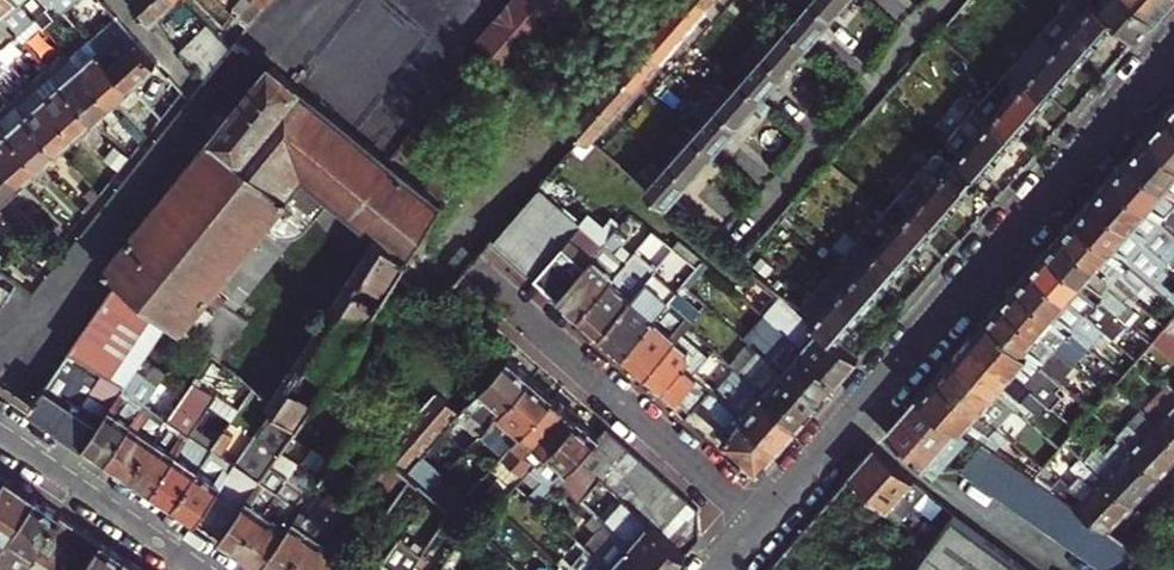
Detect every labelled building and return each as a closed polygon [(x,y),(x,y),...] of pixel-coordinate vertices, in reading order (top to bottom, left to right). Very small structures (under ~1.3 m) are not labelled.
[(1,15),(18,34),(38,17),(23,0),(0,0),(0,14),(1,15)] [(56,0),(23,0),(38,17),(57,0),(56,0)] [(57,0),(66,11),(78,0),(56,0),(57,0)] [(174,0),(137,0),(153,18),(174,0)] [(270,0),(257,0),(253,3),(260,12),(270,0)] [(478,37),(510,65),(561,8),(568,15),(581,0),(511,0),(478,37)] [(713,1),(713,0),(678,0),(669,10),(690,28),(713,1)] [(812,40),(836,12),(822,0),(811,0),(805,6),(793,20),(791,22),(812,40)] [(836,12),(847,0),(822,0),(836,12)] [(1117,17),(1098,0),(1092,0),(1089,3),(1086,0),(1069,0),(1048,24),(1084,55),(1117,17)] [(1117,17),(1139,36),(1156,16),(1137,0),(1098,0),(1117,17)] [(1156,16),(1170,0),(1137,0),(1156,16)] [(666,54),(690,28),(669,10),(658,23),(646,37),(666,54)] [(18,34),(1,15),(0,16),(0,26),(12,40),(0,50),(0,52),(7,59),(25,43),(18,34)] [(99,35),(92,41),(131,85),(158,61),(119,17),(99,35)] [(789,66),(812,40),(791,22),(783,32),(770,47),(769,48),(789,66)] [(770,47),(783,32),(772,23),(760,38),(770,47)] [(1050,93),(1084,55),(1048,24),(1014,62),(1050,93)] [(12,40),(0,26),(0,50),(12,40)] [(209,27),(182,50),(207,79),(230,51),(209,27)] [(92,41),(99,35),(93,29),(87,35),(92,41)] [(83,49),(92,41),(87,35),(77,43),(83,49)] [(666,54),(646,37),(629,56),(622,64),(643,82),(666,54)] [(770,47),(760,38),(747,52),(757,61),(769,48),(770,47)] [(131,85),(92,41),(83,49),(77,43),(68,51),(74,57),(113,101),(131,85)] [(745,75),(766,93),(789,66),(769,48),(757,61),(748,72),(745,75)] [(74,57),(68,51),(62,56),(68,62),(74,57)] [(113,101),(74,57),(68,62),(62,56),(54,64),(59,70),(55,73),(95,117),(113,101)] [(1016,132),(1050,93),(1014,62),(981,101),(1016,132)] [(59,70),(54,64),(48,69),(54,74),(55,73),(59,70)] [(619,108),(643,82),(622,64),(602,88),(599,91),(619,108)] [(265,224),(271,228),(275,231),(279,233),(283,235),(288,235),(292,235),(297,234),(301,232),(305,229),(330,197),(376,233),(267,397),(275,404),(299,423),(319,392),(397,272),(442,204),(298,88),(299,86),(272,65),(271,66),(107,269),(119,278),(155,307),(192,337),(216,308),(205,299),(265,224)] [(49,78),(54,74),(48,69),(44,73),(49,78)] [(41,86),(38,89),(77,133),(95,117),(55,73),(54,74),(49,78),(44,73),(36,80),(41,86)] [(736,85),(723,100),(721,102),(742,120),(766,93),(745,75),(736,85)] [(726,77),(713,91),(723,100),(736,85),(726,77)] [(41,86),(36,80),(30,85),(35,91),(38,89),(41,86)] [(35,91),(30,85),(24,90),(30,96),(35,91)] [(77,133),(38,89),(35,91),(30,96),(24,90),(17,96),(22,102),(20,104),(59,149),(77,133)] [(593,139),(619,108),(599,91),(572,121),(587,134),(593,139)] [(711,114),(721,102),(723,100),(713,91),(701,105),(711,114)] [(22,102),(17,96),(11,102),(16,108),(20,104),(22,102)] [(1016,132),(981,101),(949,138),(950,145),(981,172),(1016,132)] [(16,108),(11,102),(5,107),(11,112),(16,108)] [(711,114),(699,128),(697,129),(719,147),(742,120),(721,102),(711,114)] [(20,104),(16,108),(11,112),(5,107),(0,111),(0,116),(3,120),(2,121),(41,165),(59,149),(20,104)] [(1169,112),(1149,134),(1173,157),(1173,117),(1169,112)] [(699,128),(689,119),(676,133),(686,142),(697,129),(699,128)] [(24,180),(41,165),(2,121),(0,122),(0,153),(24,180)] [(686,142),(674,156),(695,174),(719,147),(697,129),(686,142)] [(1131,154),(1173,195),(1173,157),(1149,134),(1131,154)] [(0,153),(0,189),(6,196),(24,180),(0,153)] [(940,220),(974,180),(943,153),(935,154),(904,188),(940,220)] [(1131,154),(1113,175),(1173,232),(1173,195),(1131,154)] [(661,170),(648,186),(669,204),(678,194),(695,174),(674,156),(661,170)] [(651,162),(638,177),(648,186),(661,170),(651,162)] [(1095,195),(1166,261),(1170,265),(1173,260),(1173,232),(1113,175),(1095,195)] [(546,181),(517,213),(528,223),(539,233),(558,249),(566,240),(588,261),(609,237),(546,181)] [(940,220),(904,188),(870,227),(905,259),(940,220)] [(1095,195),(1078,215),(1159,289),(1173,303),(1173,290),(1170,293),(1158,281),(1165,273),(1160,267),(1166,261),(1095,195)] [(507,246),(528,223),(517,213),(496,237),(507,246)] [(1159,289),(1078,215),(1063,232),(1112,277),(1115,280),(1122,272),(1142,289),(1151,298),(1159,289)] [(518,257),(539,233),(528,223),(507,246),(518,257)] [(581,312),(629,258),(619,249),(632,234),(620,224),(609,237),(588,261),(580,269),(560,293),(581,312)] [(871,297),(905,259),(870,227),(836,266),(871,297)] [(1063,232),(1048,249),(1116,309),(1126,299),(1107,282),(1112,277),(1063,232)] [(537,273),(558,249),(539,233),(518,257),(537,273)] [(638,266),(629,258),(581,312),(602,329),(654,269),(675,246),(663,237),(638,266)] [(558,249),(569,259),(580,269),(588,261),(566,240),(558,249)] [(548,283),(569,259),(558,249),(537,273),(548,283)] [(1116,309),(1048,249),(1034,265),(1087,313),(1092,306),(1121,331),(1130,321),(1116,309)] [(560,293),(580,269),(569,259),(548,283),(560,293)] [(684,282),(689,286),(708,265),(703,260),(684,282)] [(1087,313),(1034,265),(1019,282),(1087,342),(1106,359),(1113,351),(1099,338),(1079,321),(1087,313)] [(838,336),(871,297),(836,266),(800,307),(838,336)] [(625,350),(677,290),(654,269),(602,329),(625,350)] [(768,294),(774,287),(751,269),(745,276),(768,294)] [(1122,272),(1115,280),(1135,297),(1142,289),(1122,272)] [(137,333),(155,307),(119,278),(31,405),(86,443),(137,368),(145,357),(152,343),(137,333)] [(13,291),(0,282),(0,310),(13,291)] [(1087,342),(1019,282),(1005,299),(1053,342),(1058,337),(1077,353),(1087,342)] [(647,370),(687,324),(693,318),(676,303),(683,295),(677,290),(625,350),(647,370)] [(786,296),(783,294),(777,301),(792,313),(780,326),(840,377),(861,353),(838,336),(800,307),(786,296)] [(1005,299),(990,316),(1026,349),(1071,389),(1079,380),(1069,371),(1071,369),(1053,353),(1058,347),(1053,342),(1005,299)] [(1115,338),(1121,331),(1092,306),(1087,313),(1107,330),(1115,338)] [(1107,330),(1087,313),(1079,321),(1099,338),(1107,330)] [(1009,368),(1042,398),(1052,388),(1019,358),(1026,349),(990,316),(973,335),(1009,368)] [(696,332),(687,324),(647,370),(678,396),(698,373),(695,371),(705,360),(686,344),(696,332)] [(1164,324),(1151,338),(1173,359),(1173,333),(1164,324)] [(840,377),(780,326),(770,337),(761,330),(752,341),(761,349),(820,400),(840,377)] [(992,387),(1000,378),(1009,368),(973,335),(956,355),(992,387)] [(1072,359),(1077,353),(1058,337),(1053,342),(1058,347),(1072,359)] [(820,400),(761,349),(741,371),(800,423),(820,400)] [(482,432),(533,376),(510,355),(459,412),(441,432),(449,439),(464,423),(479,436),(482,432)] [(985,395),(992,387),(956,355),(939,374),(1001,428),(1010,417),(999,407),(985,395)] [(108,458),(146,401),(166,372),(154,363),(146,375),(137,368),(86,443),(108,458)] [(800,423),(741,371),(736,367),(716,389),(780,445),(800,423)] [(780,445),(716,389),(698,373),(678,396),(693,410),(704,398),(711,403),(714,415),(711,418),(721,427),(725,423),(732,429),(724,438),(727,441),(728,447),(734,452),(740,451),(742,454),(738,458),(739,466),(746,473),(757,472),(780,445)] [(1001,428),(939,374),(921,395),(961,424),(984,440),(990,445),(1003,430),(1001,428)] [(556,395),(533,376),(482,432),(505,452),(556,395)] [(1006,399),(1010,403),(1018,395),(1000,378),(992,387),(1006,399)] [(1088,408),(1098,417),(1124,390),(1113,380),(1088,408)] [(196,392),(189,387),(185,393),(192,397),(196,392)] [(985,395),(999,407),(1006,399),(992,387),(985,395)] [(1155,407),(1150,403),(1145,409),(1173,435),(1173,388),(1155,407)] [(459,412),(436,392),(385,449),(408,469),(418,458),(441,432),(459,412)] [(580,416),(556,395),(505,452),(502,455),(524,474),(531,467),(538,460),(540,461),(580,416)] [(888,432),(926,465),(961,424),(921,395),(888,432)] [(158,409),(146,401),(108,458),(131,473),(178,404),(171,400),(167,404),(163,402),(158,409)] [(181,400),(178,404),(131,473),(153,488),(185,441),(191,432),(181,426),(193,408),(181,400)] [(275,404),(235,464),(197,518),(222,535),(272,462),(282,448),(299,423),(275,404)] [(1118,436),(1160,474),(1173,459),(1173,435),(1145,409),(1139,415),(1145,420),(1138,428),(1124,423),(1115,433),(1118,436)] [(559,481),(601,435),(580,416),(540,461),(538,460),(531,467),(543,478),(529,494),(539,503),(559,481)] [(1082,429),(1075,423),(1072,425),(1061,438),(1071,447),(1082,429)] [(385,449),(358,426),(336,458),(391,505),(412,473),(408,469),(385,449)] [(608,426),(601,435),(559,481),(571,491),(620,436),(608,426)] [(602,478),(631,446),(620,436),(571,491),(582,501),(602,478)] [(1080,456),(1132,503),(1160,474),(1118,436),(1105,451),(1117,461),(1112,466),(1087,448),(1080,456)] [(1091,516),(1104,525),(1108,527),(1132,503),(1080,456),(1078,454),(1076,457),(1081,462),(1079,464),(1087,472),(1094,477),(1078,493),(1072,488),(1049,470),(1071,447),(1061,438),(1039,462),(1030,472),(1038,478),(1051,487),(1064,497),(1078,506),(1091,516)] [(990,445),(984,440),(964,468),(978,478),(998,450),(990,445)] [(175,503),(207,456),(185,441),(153,488),(175,503)] [(928,488),(916,477),(878,444),(851,475),(901,519),(928,488)] [(614,488),(642,456),(631,446),(602,478),(614,488)] [(212,449),(207,456),(175,503),(197,518),(235,464),(212,449)] [(998,450),(978,478),(991,487),(1011,459),(998,450)] [(1024,468),(1030,472),(1039,462),(1030,454),(1020,465),(1024,468)] [(654,466),(642,456),(614,488),(626,498),(654,466)] [(441,478),(418,458),(408,469),(412,473),(431,489),(441,478)] [(991,487),(1004,497),(1024,468),(1020,465),(1011,459),(991,487)] [(290,473),(272,462),(222,535),(239,547),(290,473)] [(637,508),(665,476),(654,466),(626,498),(628,500),(637,508)] [(1004,497),(1017,506),(1038,478),(1030,472),(1024,468),(1004,497)] [(38,498),(0,472),(0,554),(38,498)] [(1087,472),(1072,488),(1078,493),(1094,477),(1087,472)] [(290,473),(239,547),(263,563),(290,524),(285,521),(309,486),(290,473)] [(676,486),(665,476),(637,508),(648,518),(676,486)] [(331,477),(301,519),(316,530),(288,569),(346,569),(354,558),(338,546),(346,537),(339,532),(358,505),(351,500),(355,494),(331,477)] [(1030,516),(1051,487),(1038,478),(1017,506),(1030,516)] [(660,528),(688,496),(676,486),(648,518),(660,528)] [(1064,497),(1051,487),(1030,516),(1044,525),(1064,497)] [(489,514),(466,494),(454,508),(476,528),(489,514)] [(700,507),(688,496),(660,528),(671,539),(700,507)] [(1078,506),(1064,497),(1044,525),(1057,535),(1078,506)] [(38,555),(59,569),(62,569),(89,532),(38,498),(0,554),(0,569),(28,569),(38,555)] [(637,508),(628,500),(613,518),(598,506),(594,511),(595,512),(662,569),(671,569),(687,552),(671,539),(660,528),(648,518),(637,508)] [(1057,535),(1070,544),(1091,516),(1078,506),(1057,535)] [(671,539),(687,552),(702,535),(700,507),(671,539)] [(595,512),(590,517),(604,528),(592,541),(579,530),(575,534),(588,546),(616,569),(662,569),(595,512)] [(932,545),(913,569),(1032,569),(956,513),(932,545)] [(301,519),(296,516),(290,524),(263,563),(273,569),(288,569),(316,530),(301,519)] [(1091,516),(1070,544),(1083,553),(1104,525),(1091,516)] [(1104,525),(1083,553),(1096,563),(1117,535),(1108,527),(1104,525)] [(89,532),(62,569),(121,569),(128,559),(89,532)] [(1107,569),(1111,569),(1130,545),(1127,543),(1117,535),(1096,563),(1107,569)] [(415,564),(422,554),(400,538),(379,569),(411,569),(415,564)] [(1111,569),(1132,569),(1143,555),(1130,545),(1111,569)] [(569,568),(570,569),(616,569),(588,546),(573,564),(559,552),(555,556),(569,568)] [(1143,555),(1132,569),(1163,569),(1143,555)] [(346,569),(372,569),(354,558),(346,569)] [(877,558),(868,569),(894,569),(877,558)] [(128,559),(121,569),(145,569),(128,559)]
